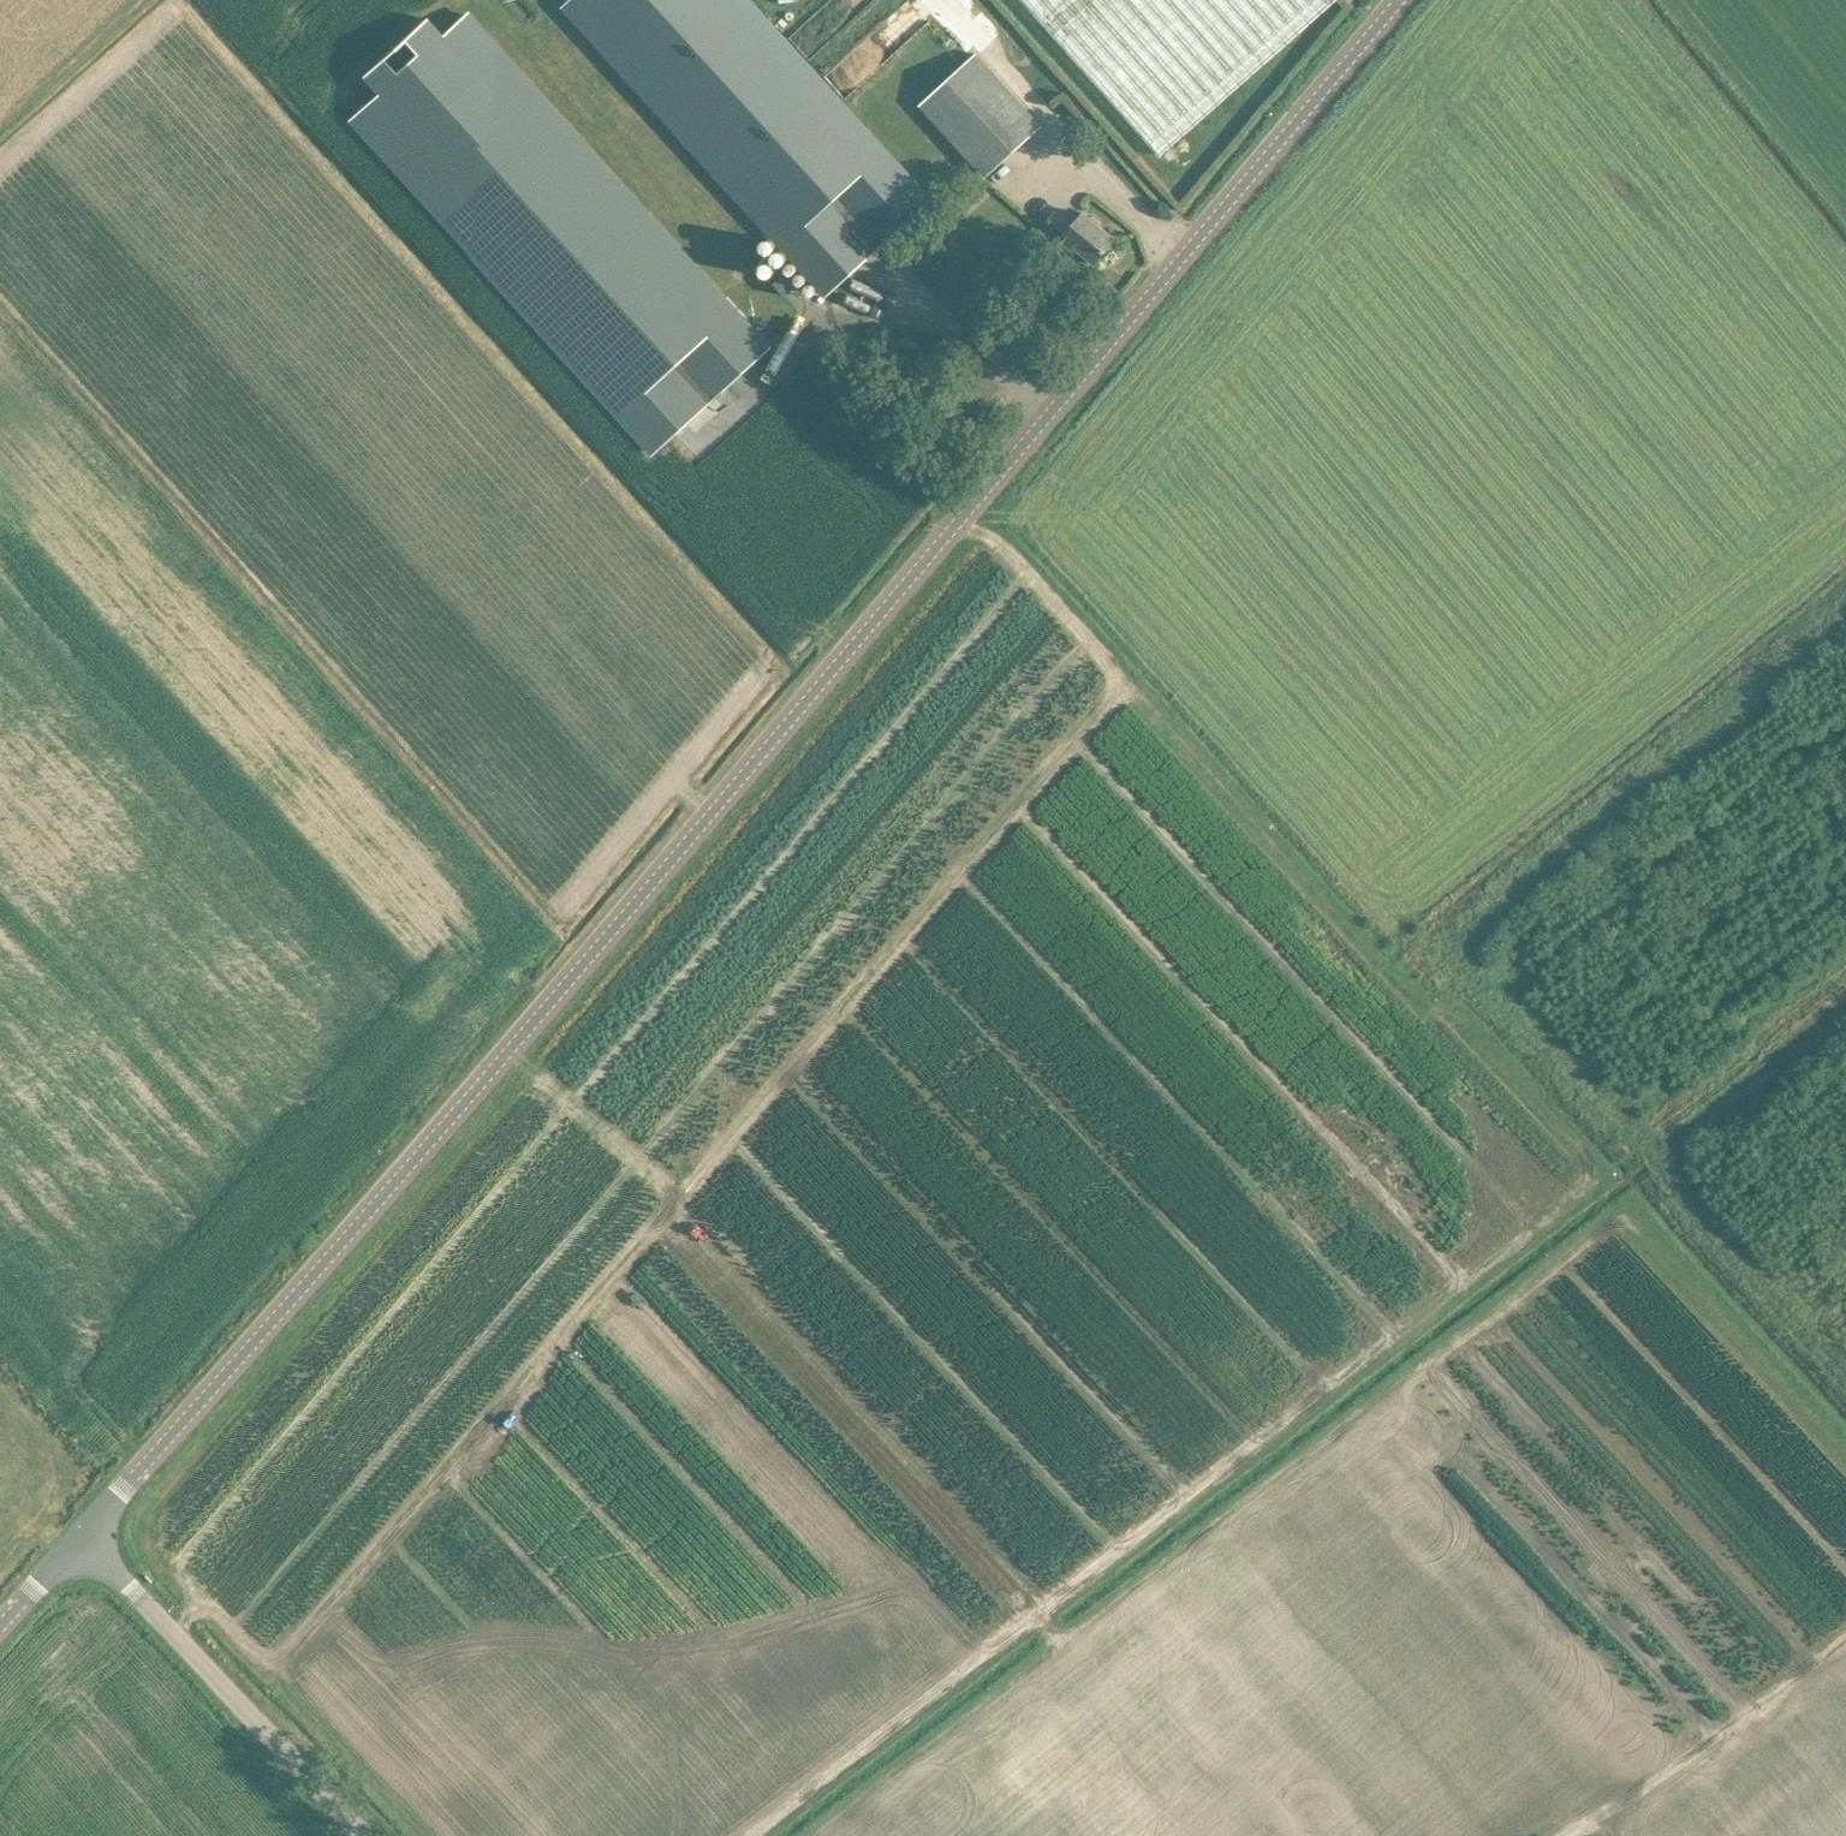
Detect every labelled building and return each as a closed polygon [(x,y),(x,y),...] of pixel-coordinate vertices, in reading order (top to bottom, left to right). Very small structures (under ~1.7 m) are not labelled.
[(914,178),(753,0),(577,0),(565,10),(807,276),(823,293),(931,195),(914,178)] [(1144,137),(1160,155),(1335,0),(1023,0),(1144,137)] [(773,345),(467,10),(441,34),(426,17),(361,76),(377,93),(347,121),(652,456),(773,345)] [(1042,125),(976,53),(921,104),(986,176),(1042,125)] [(1072,227),(1056,212),(1044,227),(1060,241),(1058,243),(1072,255),(1078,249),(1095,263),(1115,239),(1085,212),(1072,227)]
